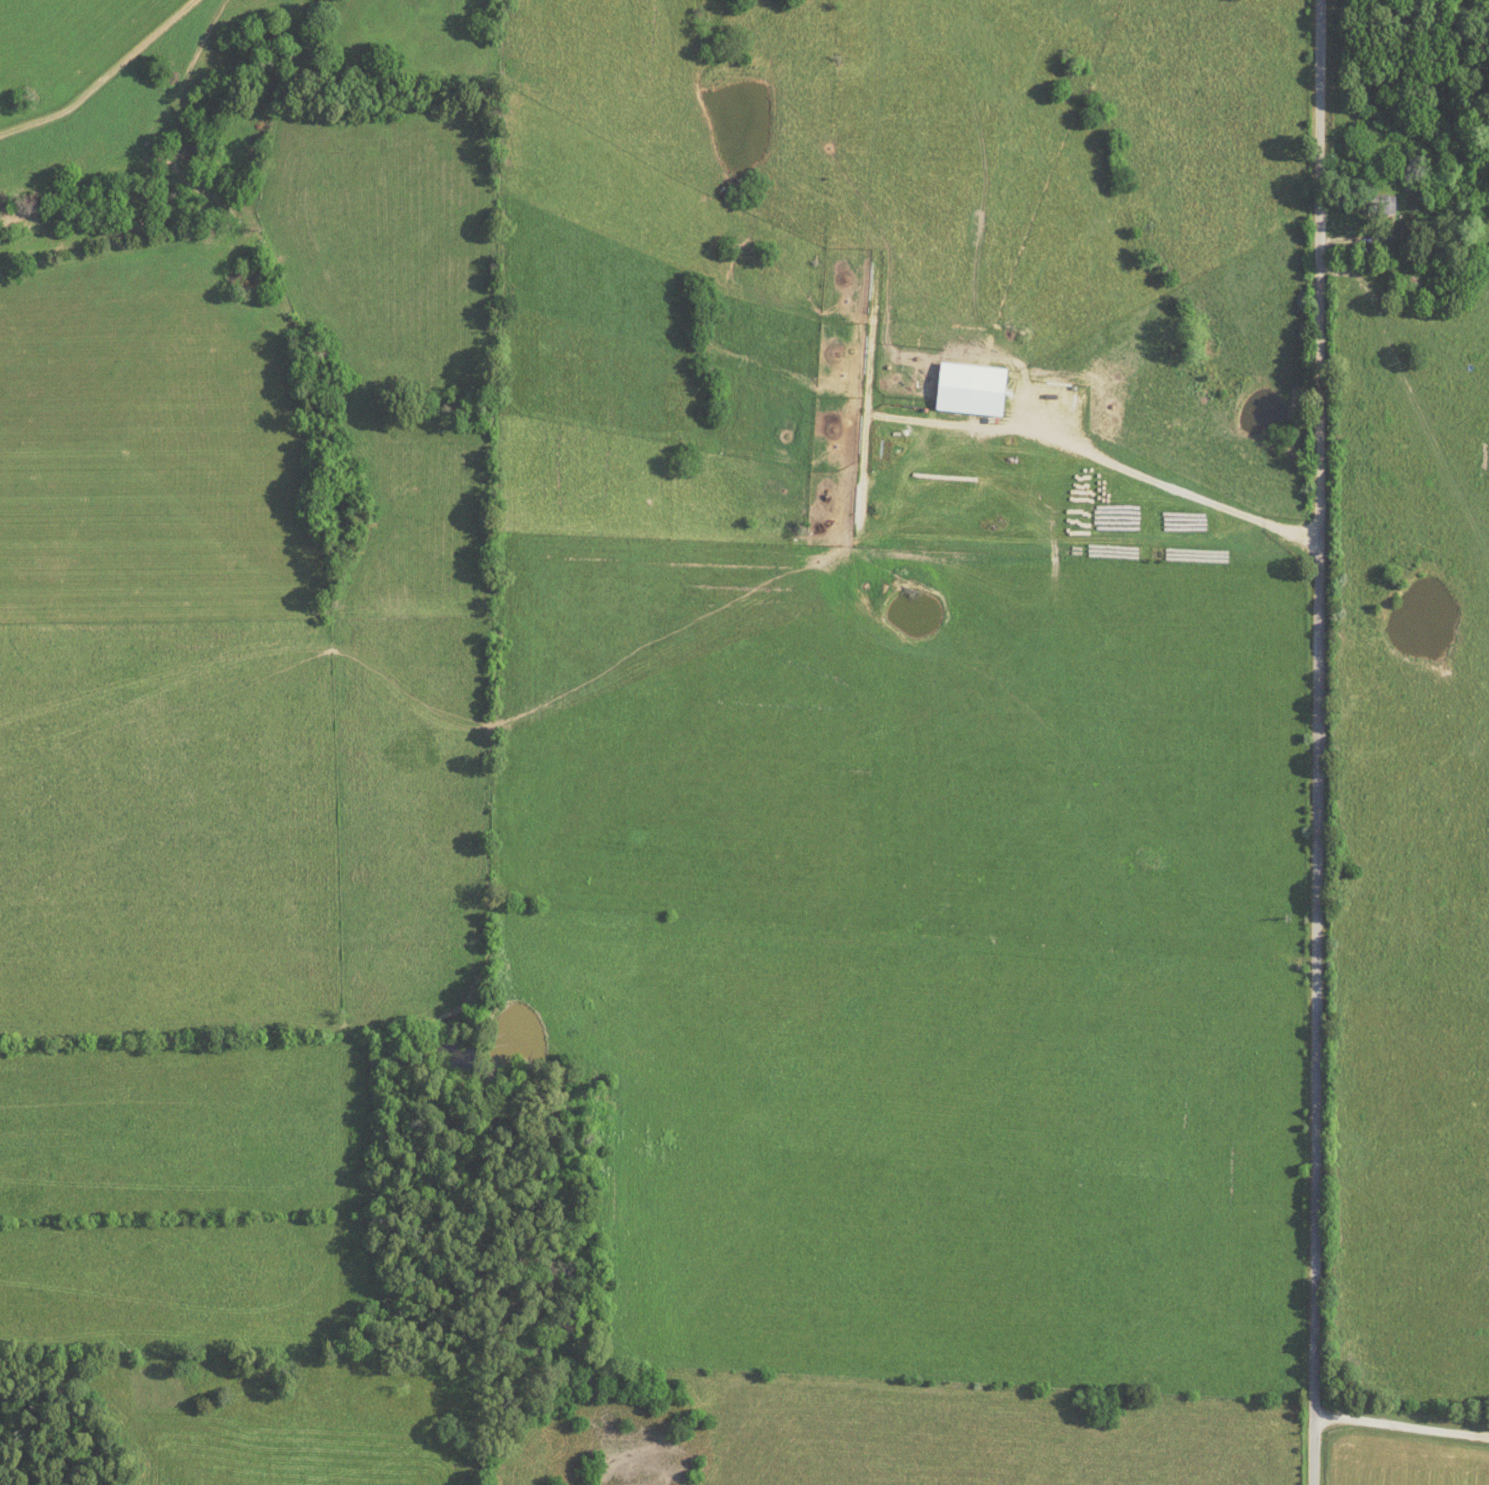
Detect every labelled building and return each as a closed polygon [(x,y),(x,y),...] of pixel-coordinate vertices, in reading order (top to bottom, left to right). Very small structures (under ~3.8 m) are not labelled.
[(1393,195),(1366,195),(1366,216),(1393,216),(1393,195)]
